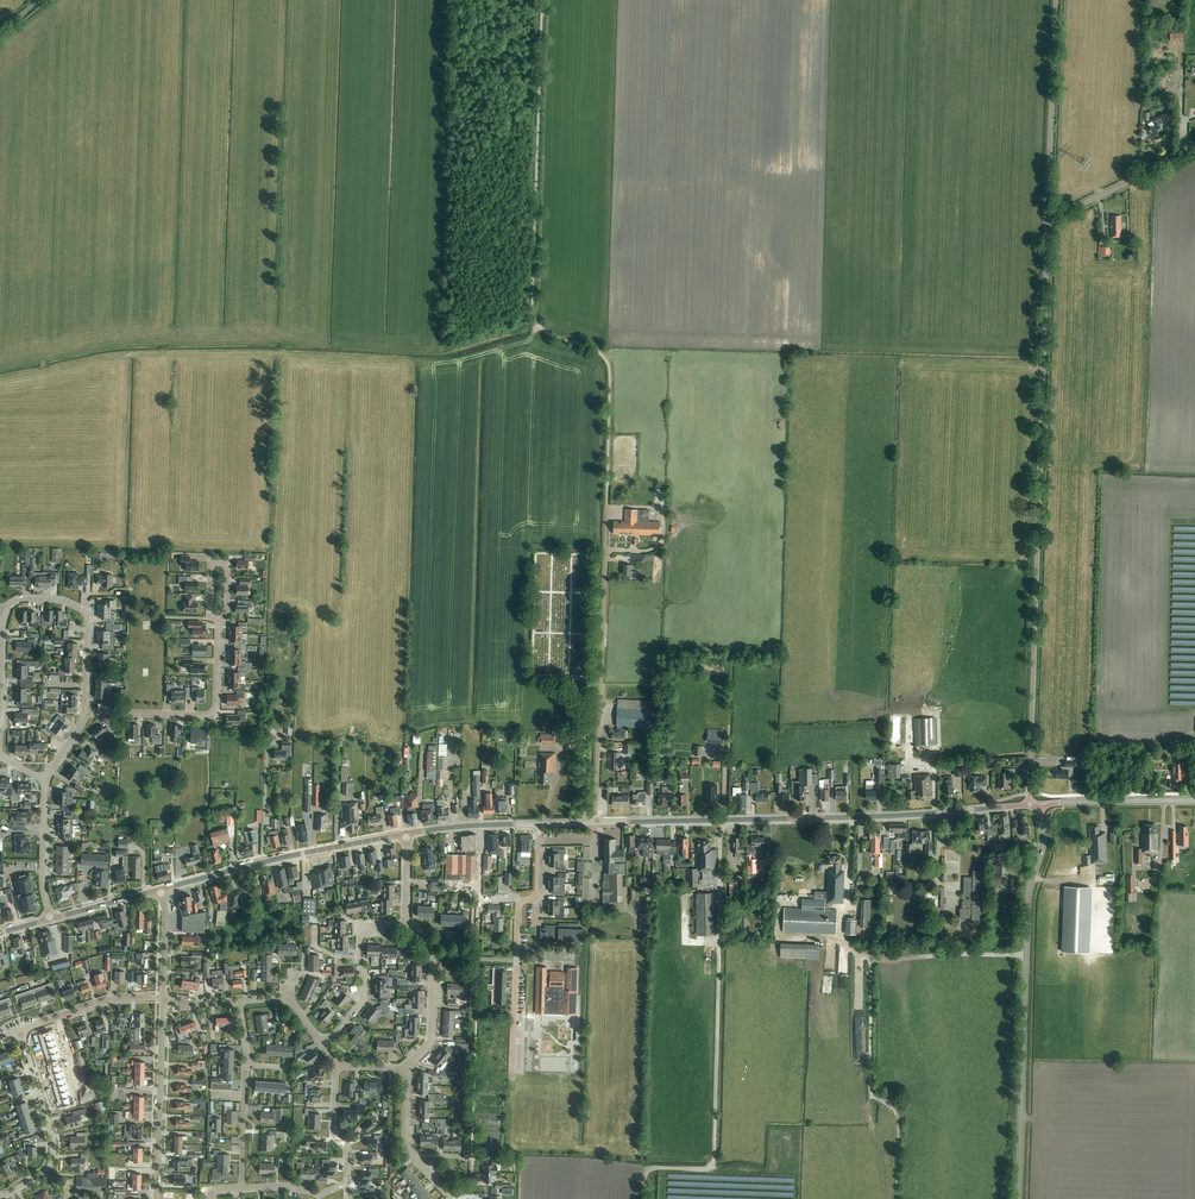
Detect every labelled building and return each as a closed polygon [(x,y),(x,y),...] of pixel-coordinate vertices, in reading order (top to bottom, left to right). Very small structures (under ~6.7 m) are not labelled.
[(1163,122),(1163,124),(1168,122),(1164,114),(1159,116),(1155,118),(1146,122),(1150,128),(1148,129),(1151,137),(1152,136),(1154,140),(1159,138),(1157,134),(1158,133),(1156,130),(1160,128),(1158,125),(1163,122)] [(1112,222),(1111,222),(1111,236),(1114,236),(1114,237),(1121,237),(1121,216),(1112,216),(1112,222)] [(1100,256),(1110,257),(1110,247),(1101,247),(1100,256)] [(626,510),(625,522),(650,522),(650,510),(626,510)] [(625,522),(614,521),(613,534),(621,534),(620,535),(637,535),(661,535),(661,522),(650,522),(625,522)] [(189,556),(181,556),(181,563),(186,564),(185,571),(198,571),(199,561),(189,561),(189,556)] [(245,561),(237,560),(237,568),(248,569),(248,561),(252,561),(253,557),(245,557),(245,561)] [(23,564),(23,571),(22,577),(10,576),(10,586),(18,586),(22,586),(28,586),(28,564),(23,564)] [(624,565),(624,570),(622,571),(622,574),(624,574),(624,575),(631,575),(631,578),(636,578),(636,571),(631,571),(631,565),(624,565)] [(43,573),(36,572),(32,572),(32,579),(35,579),(35,587),(43,587),(43,573)] [(54,572),(47,572),(43,572),(43,573),(43,587),(50,587),(50,586),(54,586),(54,585),(55,585),(55,573),(54,573),(54,572)] [(69,573),(68,588),(78,588),(78,585),(86,585),(87,576),(78,576),(78,574),(69,573)] [(96,575),(95,583),(103,584),(103,586),(112,587),(112,575),(103,574),(103,576),(96,575)] [(198,591),(198,582),(187,581),(188,577),(179,576),(178,585),(185,585),(185,590),(193,591),(197,591),(198,591)] [(240,586),(236,586),(236,595),(248,595),(248,586),(247,586),(247,584),(250,584),(250,579),(240,579),(240,586)] [(197,612),(198,603),(193,602),(193,596),(185,596),(185,602),(183,602),(183,612),(197,612)] [(104,600),(104,604),(98,604),(98,611),(110,611),(110,608),(115,608),(115,600),(104,600)] [(244,605),(236,604),(236,612),(247,613),(248,608),(252,608),(252,601),(244,601),(244,605)] [(46,610),(46,615),(41,615),(41,626),(49,626),(49,621),(53,621),(54,610),(46,610)] [(67,614),(62,614),(62,611),(54,610),(54,621),(58,621),(58,626),(61,626),(61,628),(66,628),(67,614)] [(28,611),(28,622),(32,622),(32,627),(40,628),(40,616),(35,616),(35,611),(28,611)] [(98,611),(98,617),(104,617),(104,621),(114,621),(115,615),(110,615),(110,611),(98,611)] [(205,636),(205,626),(200,625),(200,621),(188,621),(188,629),(193,629),(193,635),(205,636)] [(238,626),(229,626),(229,633),(242,634),(242,627),(246,627),(246,622),(238,622),(238,626)] [(242,641),(242,634),(229,633),(229,641),(238,641),(238,645),(245,645),(249,646),(249,642),(245,641),(242,641)] [(97,637),(97,644),(102,644),(102,649),(114,650),(115,638),(109,638),(97,637)] [(28,642),(16,642),(16,652),(31,652),(31,643),(35,643),(35,639),(28,639),(28,642)] [(78,643),(70,643),(70,640),(55,640),(55,645),(68,645),(68,648),(62,648),(61,651),(63,651),(68,651),(68,650),(77,651),(78,643)] [(238,650),(229,649),(228,657),(241,657),(241,653),(245,653),(245,645),(238,645),(238,650)] [(193,655),(205,655),(205,646),(193,646),(193,655)] [(241,657),(228,657),(228,664),(238,664),(238,668),(246,669),(246,661),(241,661),(241,657)] [(204,673),(205,663),(193,663),(193,659),(183,659),(183,667),(190,668),(190,673),(197,673),(204,673)] [(24,665),(23,665),(16,665),(16,672),(27,672),(29,672),(30,666),(34,666),(34,667),(36,667),(38,664),(38,661),(34,661),(24,661),(24,665)] [(59,670),(58,672),(50,672),(50,676),(65,676),(65,673),(65,672),(74,672),(75,665),(65,665),(65,670),(59,670)] [(238,673),(228,672),(228,680),(240,680),(241,673),(246,673),(246,669),(238,668),(238,673)] [(27,672),(16,672),(16,678),(23,679),(23,683),(33,683),(33,679),(27,678),(27,672)] [(111,676),(110,680),(113,680),(117,680),(117,686),(120,686),(120,676),(111,676)] [(240,680),(228,680),(227,687),(233,687),(233,691),(245,692),(245,685),(240,685),(240,680)] [(20,683),(20,688),(15,688),(15,695),(27,695),(30,695),(30,692),(27,692),(27,688),(33,688),(33,683),(20,683)] [(178,702),(179,690),(175,690),(175,684),(167,684),(166,696),(171,697),(171,702),(178,702)] [(615,686),(615,694),(628,695),(628,687),(615,686)] [(179,690),(178,702),(185,702),(185,697),(189,697),(190,687),(185,687),(185,690),(179,690)] [(201,687),(196,687),(192,687),(192,697),(196,697),(196,702),(204,703),(204,698),(204,690),(201,690),(201,687)] [(76,693),(78,694),(78,690),(62,689),(62,690),(62,694),(65,694),(65,700),(76,701),(76,693)] [(227,705),(240,705),(240,699),(244,699),(244,692),(236,692),(236,695),(227,695),(227,705)] [(27,695),(15,695),(15,701),(17,702),(17,706),(29,706),(32,706),(32,702),(26,702),(27,695)] [(44,708),(49,708),(49,703),(55,703),(55,699),(44,699),(44,708)] [(61,700),(61,712),(71,712),(71,707),(76,707),(76,701),(65,700),(61,700)] [(618,700),(617,708),(617,726),(625,727),(653,728),(654,702),(618,700)] [(15,713),(14,722),(27,723),(27,714),(38,715),(38,709),(22,709),(22,712),(19,712),(19,714),(15,713)] [(227,715),(227,717),(226,717),(226,718),(227,718),(226,724),(239,724),(240,721),(245,721),(246,711),(237,711),(237,715),(227,715)] [(59,719),(55,724),(65,731),(69,726),(62,721),(64,718),(58,714),(56,717),(59,719)] [(935,718),(915,719),(916,745),(936,745),(935,718)] [(55,724),(51,730),(46,726),(44,729),(53,736),(55,732),(61,737),(65,731),(55,724)] [(138,724),(129,724),(129,738),(134,738),(134,744),(141,744),(141,737),(138,737),(138,724)] [(105,739),(112,734),(107,726),(104,729),(101,725),(91,731),(96,738),(102,734),(105,739)] [(147,725),(147,737),(152,737),(152,743),(160,743),(160,735),(155,735),(155,725),(147,725)] [(179,735),(179,725),(171,725),(171,737),(173,737),(173,743),(182,743),(182,736),(179,735)] [(200,726),(196,725),(191,725),(190,743),(207,744),(207,729),(200,729),(200,726)] [(625,727),(617,726),(617,730),(613,730),(612,739),(624,740),(625,731),(625,727)] [(710,728),(710,742),(726,741),(726,728),(710,728)] [(554,737),(554,734),(540,734),(540,743),(554,743),(554,737)] [(37,743),(37,753),(44,753),(44,743),(39,743),(39,737),(36,737),(36,743),(37,743)] [(624,754),(632,754),(632,744),(624,744),(624,754)] [(86,752),(82,750),(77,758),(88,765),(93,757),(97,751),(90,746),(86,752)] [(539,773),(539,784),(549,783),(549,776),(555,776),(555,753),(540,753),(540,746),(527,746),(527,756),(540,756),(540,760),(539,760),(539,773)] [(291,750),(282,749),(282,751),(275,750),(274,759),(286,760),(286,759),(290,759),(290,751),(291,751),(291,750)] [(118,760),(104,751),(101,756),(115,765),(118,760)] [(620,753),(609,752),(608,769),(617,770),(617,765),(623,766),(624,758),(620,758),(620,753)] [(443,786),(443,770),(447,770),(448,757),(438,757),(437,769),(436,769),(436,779),(437,779),(437,786),(443,786)] [(436,759),(428,759),(427,773),(425,773),(424,789),(435,790),(435,774),(436,774),(436,759)] [(1073,774),(1073,767),(1075,767),(1075,760),(1064,760),(1064,766),(1061,766),(1061,768),(1057,768),(1057,770),(1056,770),(1056,778),(1064,778),(1064,779),(1068,779),(1068,774),(1073,774)] [(1171,778),(1172,778),(1172,781),(1168,781),(1168,787),(1180,787),(1180,781),(1185,780),(1185,760),(1171,760),(1171,778)] [(963,776),(963,761),(954,761),(954,776),(963,776)] [(888,764),(888,778),(900,778),(900,764),(888,764)] [(81,779),(85,774),(89,776),(91,772),(83,766),(80,771),(72,765),(69,771),(81,779)] [(805,794),(805,785),(812,785),(812,768),(799,769),(799,785),(791,785),(791,794),(797,794),(797,800),(804,800),(804,794),(805,794)] [(1015,769),(1006,769),(1006,773),(999,773),(999,788),(1002,788),(1003,788),(1008,788),(1008,780),(1009,780),(1009,776),(1015,776),(1015,769)] [(81,779),(69,771),(65,776),(76,784),(73,788),(80,792),(83,788),(78,785),(81,779)] [(914,775),(915,791),(908,791),(909,799),(914,799),(914,798),(917,797),(917,800),(923,800),(925,800),(930,799),(930,792),(931,792),(930,775),(925,775),(914,775)] [(987,786),(987,776),(979,777),(979,776),(970,777),(970,791),(979,791),(979,786),(987,786)] [(1,777),(0,793),(4,793),(4,796),(12,796),(12,801),(12,790),(12,784),(8,784),(8,777),(1,777)] [(824,789),(821,790),(822,800),(829,800),(829,790),(829,787),(833,787),(833,779),(829,779),(829,784),(824,784),(824,789)] [(945,795),(953,794),(952,788),(953,788),(952,779),(944,779),(945,795)] [(759,793),(759,788),(758,782),(750,783),(751,795),(756,795),(756,802),(761,802),(761,801),(769,801),(768,792),(759,793)] [(12,790),(12,801),(20,801),(20,794),(24,794),(24,783),(17,783),(17,790),(12,790)] [(717,785),(705,785),(705,792),(707,792),(707,799),(707,804),(716,804),(716,798),(717,798),(717,785)] [(877,799),(876,790),(874,791),(874,785),(873,785),(867,785),(866,785),(866,791),(866,799),(877,799)] [(73,788),(72,787),(66,787),(66,792),(57,791),(57,798),(68,798),(68,792),(73,792),(73,788)] [(668,787),(663,787),(663,794),(659,795),(659,805),(667,805),(667,799),(668,799),(668,794),(668,787)] [(677,799),(678,805),(687,805),(686,794),(686,787),(680,787),(680,794),(677,794),(677,799)] [(846,791),(846,787),(842,787),(836,787),(836,791),(836,800),(846,800),(846,791)] [(745,812),(745,802),(747,802),(747,794),(741,794),(740,788),(733,788),(733,795),(735,795),(735,802),(736,802),(736,812),(745,812)] [(408,820),(409,825),(418,824),(416,811),(415,807),(418,807),(417,797),(415,797),(415,792),(412,792),(410,794),(410,797),(406,797),(406,808),(407,808),(407,814),(408,815),(405,815),(406,820),(408,820)] [(638,794),(634,794),(634,805),(646,805),(646,794),(646,792),(638,792),(638,794)] [(484,806),(483,806),(483,814),(494,813),(494,806),(492,806),(492,799),(492,793),(484,794),(484,799),(484,806)] [(629,795),(613,796),(613,806),(629,805),(629,795)] [(499,797),(500,801),(496,801),(496,808),(498,808),(498,813),(508,813),(507,805),(506,800),(506,798),(504,798),(504,797),(499,797)] [(68,798),(57,798),(57,804),(65,805),(65,809),(72,809),(72,803),(72,798),(68,798)] [(476,800),(470,800),(471,808),(468,808),(468,817),(478,817),(478,808),(477,808),(476,800)] [(354,826),(358,825),(358,821),(359,821),(358,817),(357,802),(340,803),(342,826),(349,826),(349,833),(355,832),(354,826)] [(448,810),(445,810),(444,803),(437,804),(438,811),(439,820),(449,819),(448,810)] [(423,822),(433,821),(431,810),(430,810),(429,805),(425,805),(426,811),(422,811),(423,822)] [(383,806),(376,808),(377,814),(368,816),(369,824),(377,823),(377,824),(382,823),(380,816),(384,815),(383,806)] [(400,807),(390,809),(391,815),(388,815),(390,826),(398,825),(396,814),(400,814),(400,807)] [(64,819),(57,819),(57,825),(73,826),(73,811),(64,811),(64,819)] [(16,812),(16,820),(16,821),(18,821),(18,824),(16,824),(16,829),(25,829),(25,825),(24,824),(24,821),(31,821),(31,812),(16,812)] [(316,814),(315,831),(325,831),(325,825),(327,825),(327,814),(316,814)] [(1028,824),(1027,824),(1027,821),(1026,821),(1025,815),(1023,815),(1021,815),(1020,816),(1019,816),(1021,836),(1029,835),(1028,824)] [(1007,816),(1000,817),(1000,822),(999,822),(999,823),(996,823),(995,824),(995,826),(997,828),(1000,827),(1000,835),(1010,835),(1008,822),(1007,822),(1007,816)] [(977,830),(984,829),(984,833),(985,833),(986,840),(990,840),(990,836),(992,836),(992,828),(989,829),(988,817),(976,819),(977,830)] [(307,834),(305,823),(294,825),(296,834),(297,834),(298,842),(308,840),(307,834)] [(898,833),(898,824),(889,824),(889,832),(897,832),(897,833),(898,833)] [(907,824),(898,824),(898,833),(898,838),(907,838),(907,832),(907,824)] [(1142,852),(1157,852),(1157,833),(1156,833),(1156,824),(1143,824),(1143,833),(1142,833),(1142,849),(1136,849),(1136,864),(1142,864),(1142,852)] [(72,837),(73,826),(57,825),(57,832),(59,832),(59,837),(72,837)] [(1099,826),(1089,826),(1090,856),(1083,856),(1084,866),(1091,866),(1091,863),(1107,863),(1105,833),(1099,833),(1099,826)] [(1187,826),(1180,826),(1180,831),(1180,837),(1178,837),(1179,846),(1189,845),(1188,837),(1187,831),(1187,826)] [(218,844),(230,841),(227,829),(210,833),(213,845),(211,846),(212,850),(208,851),(211,864),(221,862),(218,849),(217,849),(216,845),(218,844)] [(283,830),(284,835),(281,835),(283,845),(290,844),(288,834),(287,829),(283,830)] [(255,830),(247,832),(250,843),(236,846),(237,848),(237,849),(238,853),(237,853),(238,857),(243,855),(243,856),(254,853),(251,844),(257,843),(257,840),(255,830)] [(271,844),(272,848),(280,846),(277,835),(276,831),(268,832),(269,837),(267,837),(268,844),(271,844)] [(880,853),(880,839),(880,831),(870,832),(871,839),(871,854),(878,854),(878,857),(875,857),(875,867),(883,867),(883,853),(880,853)] [(913,831),(913,842),(913,844),(907,844),(906,859),(915,859),(915,845),(914,845),(915,842),(926,843),(925,855),(932,856),(933,843),(930,843),(930,832),(913,831)] [(1110,833),(1111,844),(1117,843),(1117,838),(1119,838),(1119,837),(1118,837),(1118,832),(1116,833),(1116,832),(1110,833)] [(497,835),(493,835),(493,834),(487,834),(487,851),(491,851),(491,854),(496,854),(499,854),(499,850),(497,850),(496,842),(497,842),(497,835)] [(509,834),(503,834),(503,839),(501,839),(501,847),(511,847),(511,839),(509,839),(509,834)] [(26,835),(23,835),(16,835),(16,842),(17,842),(17,847),(16,847),(16,853),(23,853),(23,852),(30,853),(30,842),(27,842),(25,841),(26,835)] [(476,842),(476,835),(460,836),(461,849),(463,849),(463,850),(477,849),(478,842),(476,842)] [(530,852),(531,842),(532,842),(532,835),(520,835),(520,852),(530,852)] [(635,835),(626,835),(626,847),(629,847),(629,853),(634,853),(633,846),(635,846),(635,835)] [(118,848),(126,848),(126,849),(128,849),(128,848),(128,839),(123,839),(123,837),(118,837),(118,848)] [(752,844),(747,844),(747,852),(755,852),(755,846),(765,846),(765,837),(757,838),(757,837),(751,837),(752,844)] [(897,840),(889,839),(890,838),(884,837),(884,849),(889,850),(888,853),(895,853),(896,853),(897,851),(897,840)] [(646,845),(647,838),(637,838),(636,849),(642,849),(642,856),(646,856),(647,845),(646,845)] [(689,858),(688,848),(688,844),(688,838),(680,838),(680,844),(679,844),(679,848),(683,848),(683,852),(685,858),(689,858)] [(740,858),(740,852),(744,852),(744,846),(739,846),(739,838),(734,838),(733,853),(736,853),(736,858),(740,858)] [(606,861),(607,874),(604,874),(604,882),(605,883),(605,887),(603,887),(603,895),(603,901),(609,901),(619,901),(623,901),(622,875),(625,875),(625,863),(623,863),(623,861),(625,861),(625,849),(620,850),(620,847),(616,848),(616,839),(604,839),(605,861),(606,861)] [(666,846),(666,839),(657,839),(657,850),(664,850),(664,863),(673,863),(673,854),(669,854),(669,846),(666,846)] [(671,840),(666,839),(666,846),(669,846),(669,854),(673,854),(674,853),(676,853),(676,842),(671,842),(671,840)] [(697,869),(688,869),(688,884),(698,884),(698,872),(702,871),(703,879),(699,879),(699,884),(716,884),(715,850),(710,850),(710,841),(698,841),(699,852),(697,852),(697,869)] [(391,847),(386,848),(388,860),(384,860),(386,869),(391,868),(390,864),(394,863),(394,859),(396,858),(394,846),(394,847),(393,846),(391,846),(391,847)] [(438,861),(441,860),(441,855),(437,855),(437,856),(434,856),(433,853),(432,853),(431,847),(422,848),(424,858),(423,858),(424,870),(435,868),(434,859),(437,858),(438,861)] [(559,853),(549,853),(549,860),(564,860),(564,853),(566,853),(566,849),(559,849),(559,853)] [(372,865),(376,864),(375,861),(376,860),(375,851),(371,852),(370,851),(368,852),(367,853),(368,862),(371,861),(372,865)] [(365,863),(363,853),(355,855),(356,861),(355,861),(356,864),(359,864),(361,871),(364,870),(363,863),(365,863)] [(100,870),(107,870),(107,866),(108,866),(109,855),(82,854),(81,865),(100,866),(100,870)] [(187,866),(201,862),(198,854),(185,858),(187,866)] [(465,880),(476,880),(476,855),(466,855),(446,855),(445,880),(465,880)] [(488,855),(483,855),(483,866),(484,866),(484,870),(491,870),(491,856),(488,856),(488,855)] [(994,855),(994,864),(1002,864),(1002,855),(994,855)] [(133,878),(141,878),(141,867),(140,867),(140,863),(141,863),(141,856),(130,856),(130,867),(133,867),(133,878)] [(349,856),(340,857),(342,869),(351,867),(349,856)] [(841,856),(828,856),(827,864),(831,864),(831,871),(839,872),(840,865),(841,865),(841,856)] [(564,860),(549,860),(549,866),(558,866),(558,870),(565,871),(565,866),(564,866),(564,860)] [(122,869),(114,871),(116,877),(118,883),(126,881),(124,875),(126,874),(127,874),(127,861),(122,861),(122,869)] [(155,866),(159,881),(169,878),(165,864),(155,866)] [(313,883),(315,889),(318,889),(318,888),(326,887),(326,884),(333,883),(330,870),(332,869),(331,865),(325,866),(326,867),(316,869),(317,872),(313,873),(314,877),(315,883),(313,883)] [(296,866),(286,868),(290,882),(293,882),(292,877),(298,876),(298,875),(298,874),(298,873),(297,872),(296,866)] [(284,868),(275,870),(277,880),(276,880),(278,888),(284,887),(285,893),(289,892),(284,868)] [(100,870),(100,873),(96,873),(95,886),(96,886),(96,887),(97,887),(100,888),(101,887),(101,886),(106,886),(107,873),(107,870),(100,870)] [(993,880),(1002,880),(1002,870),(993,870),(993,880)] [(960,908),(960,918),(972,918),(972,923),(981,923),(982,904),(981,904),(981,897),(982,897),(983,871),(973,871),(973,877),(964,877),(963,899),(965,899),(965,901),(962,901),(962,908),(960,908)] [(548,877),(548,883),(560,884),(565,884),(565,877),(566,877),(566,873),(558,873),(558,877),(548,877)] [(17,883),(18,886),(31,882),(32,882),(31,879),(30,879),(29,874),(16,878),(17,881),(18,882),(17,883)] [(274,882),(273,882),(272,877),(267,878),(266,875),(261,876),(263,883),(262,884),(262,886),(264,898),(272,896),(272,895),(276,894),(274,882)] [(1134,876),(1126,876),(1126,893),(1134,893),(1134,876)] [(738,897),(738,878),(730,877),(730,897),(738,897)] [(394,892),(395,885),(395,880),(393,880),(393,881),(382,881),(382,882),(376,882),(376,889),(378,889),(378,892),(394,892)] [(31,882),(18,886),(19,889),(20,889),(20,890),(19,891),(20,894),(27,892),(34,890),(33,887),(32,887),(31,882)] [(302,889),(302,886),(302,882),(297,882),(297,886),(293,887),(294,891),(302,889)] [(548,883),(548,890),(558,890),(558,894),(565,894),(565,890),(565,884),(560,884),(548,883)] [(65,886),(55,888),(59,901),(69,898),(67,894),(73,893),(71,885),(66,887),(65,886)] [(227,904),(226,895),(220,895),(218,885),(210,887),(212,897),(214,904),(221,902),(221,905),(220,911),(218,910),(216,925),(224,926),(226,911),(227,904)] [(1064,951),(1090,952),(1092,888),(1066,887),(1064,951)] [(202,902),(204,901),(202,895),(201,895),(200,890),(199,891),(198,890),(196,891),(196,892),(195,892),(196,897),(196,898),(195,899),(196,900),(197,901),(197,903),(198,903),(199,908),(203,907),(202,902)] [(292,892),(295,903),(301,901),(299,891),(292,892)] [(240,907),(240,900),(239,900),(239,893),(230,893),(230,900),(228,900),(228,907),(240,907)] [(697,935),(716,935),(715,893),(696,893),(697,935)] [(1134,893),(1126,893),(1126,902),(1137,902),(1137,893),(1134,893)] [(7,904),(14,902),(12,894),(9,895),(9,898),(6,899),(7,904)] [(28,895),(19,897),(20,901),(21,901),(21,902),(20,902),(21,905),(34,902),(35,902),(34,899),(33,899),(32,894),(28,895)] [(178,903),(182,917),(182,916),(182,931),(205,932),(205,912),(192,914),(191,896),(187,896),(186,894),(183,895),(182,895),(181,895),(180,896),(179,897),(178,898),(178,899),(178,900),(178,901),(178,902),(178,903)] [(365,896),(361,897),(361,894),(358,895),(359,900),(361,911),(368,910),(368,909),(371,909),(370,902),(369,897),(366,898),(365,896)] [(359,900),(354,901),(353,895),(351,896),(354,912),(361,911),(359,900)] [(344,903),(345,906),(342,907),(343,915),(354,912),(351,896),(348,896),(349,902),(344,903)] [(303,914),(315,915),(316,898),(304,897),(303,914)] [(548,901),(548,907),(564,908),(564,903),(565,902),(565,901),(565,897),(558,897),(558,901),(548,901)] [(872,926),(873,899),(863,898),(862,925),(872,926)] [(784,908),(783,931),(836,934),(837,910),(831,910),(831,903),(826,903),(826,901),(803,900),(802,909),(784,908)] [(35,907),(34,902),(21,905),(22,909),(23,909),(23,910),(23,914),(37,910),(36,907),(35,907)] [(426,907),(427,907),(427,902),(424,902),(424,907),(418,907),(417,916),(425,917),(426,907)] [(432,907),(427,907),(426,907),(425,917),(433,917),(434,908),(435,908),(435,902),(432,902),(432,907)] [(6,905),(2,906),(6,921),(13,919),(10,909),(7,910),(6,905)] [(502,931),(503,918),(498,918),(498,913),(500,913),(500,906),(488,905),(488,912),(493,913),(492,921),(494,921),(494,924),(491,924),(491,930),(494,930),(494,931),(502,931)] [(145,922),(143,922),(144,914),(147,914),(147,907),(137,907),(137,910),(136,910),(136,914),(136,929),(145,929),(144,934),(150,934),(151,922),(145,922)] [(548,907),(548,914),(557,914),(557,918),(564,918),(564,914),(565,908),(564,908),(548,907)] [(126,929),(125,925),(128,924),(124,910),(115,913),(119,927),(120,926),(121,931),(126,929)] [(449,915),(450,915),(450,910),(447,910),(447,915),(441,915),(440,924),(449,925),(449,915)] [(449,915),(449,925),(456,925),(457,916),(458,916),(458,911),(455,910),(455,916),(450,915),(449,915)] [(457,916),(456,925),(465,926),(465,916),(466,916),(466,911),(463,911),(463,916),(458,916),(457,916)] [(649,930),(649,913),(640,913),(639,929),(649,930)] [(112,920),(108,921),(107,915),(97,918),(99,924),(101,923),(103,929),(114,926),(112,920)] [(329,920),(329,927),(346,927),(346,920),(341,920),(341,916),(333,916),(333,920),(329,920)] [(91,931),(92,931),(95,930),(94,926),(92,919),(85,921),(87,928),(90,927),(91,931)] [(847,920),(847,934),(856,935),(857,920),(847,920)] [(87,928),(85,921),(78,923),(79,930),(80,930),(81,934),(85,933),(84,929),(87,928)] [(583,941),(584,929),(579,929),(579,923),(569,923),(559,923),(559,925),(545,925),(545,928),(541,928),(540,939),(559,939),(559,941),(583,941)] [(958,924),(958,938),(982,938),(982,924),(958,924)] [(54,940),(53,941),(50,930),(39,933),(42,943),(40,944),(44,957),(54,955),(54,954),(58,953),(54,940)] [(95,930),(92,931),(93,932),(91,933),(93,939),(94,939),(95,940),(100,938),(98,931),(95,932),(95,930)] [(196,937),(191,937),(182,936),(182,945),(199,945),(199,940),(204,940),(204,932),(196,932),(196,937)] [(20,954),(23,954),(25,953),(24,947),(24,946),(21,937),(13,939),(16,949),(18,948),(20,954)] [(287,945),(281,945),(281,940),(278,940),(278,955),(287,955),(287,945)] [(287,945),(287,955),(295,955),(295,945),(289,945),(289,940),(287,940),(287,945)] [(348,942),(331,942),(331,945),(337,945),(337,949),(335,949),(335,953),(349,953),(349,949),(348,949),(348,942)] [(819,945),(781,943),(780,958),(819,959),(819,945)] [(0,945),(0,957),(1,959),(3,959),(5,967),(10,966),(7,954),(4,955),(3,952),(1,945),(0,945)] [(389,947),(388,964),(391,964),(391,959),(396,959),(396,957),(400,957),(401,948),(389,947)] [(147,963),(148,958),(145,958),(145,953),(143,953),(138,953),(131,953),(131,963),(139,963),(139,964),(141,964),(141,967),(144,967),(144,968),(149,968),(149,963),(147,963)] [(261,963),(272,964),(272,955),(261,955),(261,961),(257,961),(257,964),(261,964),(261,963)] [(308,955),(308,963),(323,963),(323,961),(319,961),(319,955),(308,955)] [(191,958),(191,957),(181,956),(181,965),(190,965),(191,961),(195,962),(195,958),(191,958)] [(417,959),(400,958),(399,962),(406,962),(406,964),(411,964),(410,972),(421,972),(421,964),(416,964),(417,959)] [(222,970),(217,971),(218,988),(224,988),(222,974),(228,974),(227,963),(221,963),(222,970)] [(257,969),(257,970),(254,970),(254,972),(261,972),(272,972),(272,964),(261,963),(261,964),(261,969),(257,969)] [(323,963),(308,963),(308,971),(318,971),(319,965),(323,966),(323,963)] [(116,974),(115,982),(124,983),(124,971),(117,971),(118,965),(111,965),(111,974),(116,974)] [(242,971),(233,972),(232,966),(228,966),(229,973),(230,972),(230,976),(231,981),(233,981),(233,987),(242,986),(241,979),(240,980),(240,977),(242,977),(245,977),(244,970),(242,970),(242,971)] [(354,967),(343,967),(343,976),(348,976),(348,980),(352,980),(352,976),(354,976),(354,967)] [(499,968),(493,967),(493,979),(505,979),(506,971),(499,971),(499,968)] [(538,967),(536,1013),(576,1014),(578,968),(568,968),(568,973),(564,973),(564,972),(550,972),(550,973),(547,972),(547,967),(538,967)] [(261,972),(261,978),(257,978),(257,981),(271,981),(272,972),(261,972)] [(410,972),(410,981),(405,981),(405,982),(399,981),(399,985),(411,985),(416,986),(416,981),(421,981),(421,972),(410,972)] [(97,988),(106,985),(104,979),(103,973),(99,974),(99,975),(98,975),(98,974),(95,975),(95,976),(94,976),(96,981),(95,981),(97,988)] [(147,974),(136,974),(136,982),(147,983),(147,974)] [(190,989),(191,982),(186,981),(187,976),(183,976),(181,987),(190,989)] [(306,983),(320,990),(321,988),(317,986),(319,980),(309,976),(306,983)] [(374,979),(374,988),(385,988),(385,983),(389,983),(389,976),(380,976),(380,980),(374,979)] [(195,982),(191,982),(190,989),(198,990),(200,978),(196,978),(195,982)] [(505,979),(493,979),(492,984),(488,984),(488,987),(505,987),(505,979)] [(88,984),(86,980),(77,983),(79,987),(80,987),(82,993),(91,990),(88,984)] [(52,983),(41,986),(46,1000),(53,998),(51,991),(54,989),(52,983)] [(73,988),(71,983),(67,984),(69,989),(62,992),(65,999),(76,995),(73,988)] [(306,983),(303,991),(312,995),(315,990),(319,992),(320,990),(306,983)] [(456,994),(456,984),(448,983),(447,994),(453,994),(453,999),(456,1000),(456,994)] [(465,984),(456,984),(456,994),(462,994),(461,1000),(464,1000),(465,994),(464,994),(465,984)] [(338,997),(335,1002),(342,1007),(346,1001),(347,1002),(350,998),(345,994),(346,992),(348,990),(350,987),(347,985),(342,985),(337,991),(334,994),(338,997)] [(411,985),(399,985),(399,989),(408,989),(408,990),(412,990),(412,999),(423,999),(423,991),(416,990),(416,986),(411,985)] [(41,986),(33,989),(38,1003),(46,1000),(41,986)] [(505,987),(488,987),(488,990),(492,990),(492,995),(505,996),(505,987)] [(385,993),(385,988),(374,988),(374,996),(378,996),(378,1000),(381,1000),(381,1003),(389,1005),(389,1000),(388,1000),(388,993),(385,993)] [(33,989),(26,992),(31,1006),(38,1003),(33,989)] [(312,995),(303,991),(299,998),(309,1002),(311,997),(316,999),(317,997),(312,995)] [(26,992),(15,996),(17,1002),(21,1001),(23,1008),(31,1006),(26,992)] [(505,996),(492,995),(491,1006),(498,1007),(498,1004),(504,1004),(505,996)] [(0,1001),(0,1007),(3,1015),(11,1013),(8,1006),(12,1004),(9,998),(0,1001)] [(423,999),(412,999),(408,999),(408,1005),(410,1005),(412,1005),(412,1006),(412,1008),(414,1008),(422,1008),(423,999)] [(325,1009),(321,1014),(318,1012),(317,1012),(315,1015),(315,1016),(316,1017),(317,1017),(318,1018),(317,1018),(325,1024),(330,1017),(331,1018),(334,1014),(327,1007),(330,1004),(326,1000),(321,1005),(325,1009)] [(381,1015),(385,1016),(389,1005),(381,1003),(379,1006),(377,1009),(372,1005),(364,1016),(372,1023),(379,1013),(381,1015)] [(454,1019),(454,1014),(460,1014),(460,1011),(454,1010),(454,1011),(444,1010),(444,1019),(454,1019)] [(398,1015),(405,1016),(406,1016),(406,1025),(409,1025),(420,1026),(420,1017),(413,1017),(413,1012),(409,1012),(405,1012),(398,1012),(398,1015)] [(125,1026),(125,1020),(128,1020),(128,1014),(123,1014),(123,1013),(115,1013),(115,1026),(120,1026),(120,1027),(118,1027),(118,1028),(119,1028),(119,1029),(125,1029),(125,1026)] [(145,1052),(145,1045),(139,1045),(139,1027),(144,1027),(144,1021),(143,1021),(143,1013),(135,1013),(135,1026),(136,1026),(135,1029),(130,1029),(129,1052),(145,1052)] [(267,1023),(266,1017),(270,1016),(270,1013),(255,1016),(257,1024),(267,1023)] [(231,1017),(223,1018),(224,1025),(229,1025),(229,1030),(233,1030),(232,1024),(231,1024),(231,1017)] [(103,1018),(94,1021),(96,1026),(95,1027),(97,1033),(106,1030),(104,1025),(105,1025),(103,1018)] [(224,1025),(223,1018),(216,1018),(216,1025),(215,1026),(215,1031),(219,1031),(219,1026),(224,1025)] [(444,1019),(443,1027),(453,1028),(454,1022),(459,1022),(459,1019),(454,1019),(444,1019)] [(187,1025),(189,1031),(194,1029),(195,1034),(198,1033),(194,1022),(187,1025)] [(271,1022),(267,1023),(257,1024),(258,1033),(268,1031),(267,1025),(272,1025),(271,1022)] [(86,1025),(77,1028),(81,1037),(82,1041),(86,1039),(85,1036),(86,1035),(87,1036),(91,1034),(89,1030),(88,1031),(86,1025)] [(189,1031),(187,1025),(179,1028),(183,1039),(186,1037),(184,1033),(189,1031)] [(419,1034),(420,1026),(409,1025),(409,1029),(405,1028),(405,1039),(416,1040),(416,1034),(419,1034)] [(359,1035),(362,1031),(355,1026),(349,1033),(353,1036),(350,1041),(361,1049),(367,1041),(359,1035)] [(453,1028),(443,1027),(442,1036),(453,1037),(453,1031),(459,1031),(459,1028),(453,1028)] [(44,1043),(55,1039),(53,1032),(42,1036),(44,1043)] [(199,1034),(202,1042),(206,1040),(206,1039),(208,1038),(206,1034),(204,1034),(203,1033),(199,1034)] [(55,1039),(44,1043),(46,1049),(57,1046),(55,1039)] [(275,1045),(269,1045),(270,1041),(267,1040),(267,1046),(266,1055),(275,1055),(275,1045)] [(377,1040),(377,1051),(393,1052),(393,1041),(377,1040)] [(275,1045),(275,1055),(283,1056),(284,1046),(278,1045),(278,1041),(275,1041),(275,1045)] [(292,1056),(293,1046),(287,1046),(287,1042),(284,1041),(284,1046),(283,1056),(292,1056)] [(443,1048),(437,1054),(445,1061),(448,1058),(451,1055),(454,1051),(454,1049),(467,1050),(468,1044),(454,1043),(454,1046),(447,1046),(444,1049),(443,1048)] [(178,1045),(178,1052),(183,1052),(183,1055),(192,1055),(192,1046),(188,1046),(188,1045),(178,1045)] [(57,1046),(46,1049),(48,1056),(59,1052),(57,1046)] [(224,1057),(234,1057),(234,1050),(225,1049),(220,1048),(220,1051),(224,1052),(224,1056),(224,1057)] [(4,1063),(5,1062),(9,1061),(11,1066),(14,1065),(12,1060),(11,1060),(8,1051),(1,1054),(4,1063)] [(316,1052),(315,1052),(313,1051),(307,1056),(305,1053),(299,1057),(302,1060),(305,1058),(310,1064),(318,1057),(317,1055),(318,1054),(316,1052)] [(48,1056),(50,1062),(61,1059),(59,1052),(48,1056)] [(445,1061),(437,1054),(431,1061),(440,1068),(445,1061)] [(220,1056),(216,1056),(216,1059),(220,1059),(224,1059),(224,1064),(233,1065),(234,1057),(224,1057),(224,1056),(220,1056)] [(136,1069),(144,1069),(144,1062),(136,1061),(136,1060),(131,1060),(131,1065),(136,1065),(136,1069)] [(224,1064),(219,1063),(219,1066),(224,1067),(223,1071),(223,1072),(233,1072),(233,1065),(224,1064)] [(49,1067),(51,1074),(62,1071),(60,1064),(49,1067)] [(318,1068),(318,1071),(313,1070),(313,1079),(323,1079),(324,1071),(322,1071),(322,1068),(318,1068)] [(51,1074),(53,1081),(64,1077),(62,1071),(51,1074)] [(223,1072),(223,1071),(219,1071),(219,1074),(223,1074),(223,1080),(233,1080),(233,1072),(223,1072)] [(431,1074),(444,1078),(449,1080),(450,1076),(438,1072),(433,1071),(431,1074)] [(417,1076),(417,1085),(428,1085),(428,1082),(433,1082),(433,1079),(428,1079),(428,1073),(426,1073),(426,1072),(420,1072),(420,1076),(417,1076)] [(53,1081),(55,1087),(66,1084),(64,1077),(53,1081)] [(11,1088),(20,1085),(18,1078),(9,1081),(9,1080),(4,1081),(4,1084),(9,1082),(11,1087),(11,1088)] [(379,1091),(379,1093),(385,1093),(386,1085),(381,1085),(381,1080),(372,1080),(372,1081),(365,1081),(364,1090),(379,1091)] [(262,1091),(263,1081),(255,1081),(255,1090),(254,1090),(254,1095),(257,1095),(257,1090),(262,1091)] [(262,1091),(261,1095),(264,1095),(265,1091),(269,1091),(270,1091),(271,1082),(263,1081),(262,1091)] [(270,1091),(269,1091),(269,1096),(272,1096),(272,1091),(277,1092),(278,1082),(271,1082),(270,1091)] [(277,1092),(276,1096),(279,1096),(280,1092),(285,1092),(286,1083),(278,1082),(277,1092)] [(345,1083),(345,1090),(344,1090),(344,1096),(351,1096),(351,1100),(358,1100),(359,1092),(354,1092),(354,1083),(345,1083)] [(55,1087),(57,1094),(68,1090),(66,1084),(55,1087)] [(320,1095),(320,1088),(312,1088),(312,1084),(305,1084),(305,1088),(309,1088),(309,1095),(310,1095),(320,1095)] [(11,1088),(11,1087),(6,1088),(7,1091),(12,1090),(13,1095),(22,1092),(20,1085),(11,1088)] [(428,1085),(417,1085),(417,1094),(428,1094),(428,1092),(435,1092),(435,1086),(428,1085)] [(57,1094),(59,1100),(70,1097),(68,1090),(57,1094)] [(135,1104),(143,1104),(143,1096),(135,1096),(135,1095),(130,1095),(130,1099),(135,1100),(135,1104)] [(310,1095),(310,1101),(306,1101),(306,1105),(313,1105),(313,1102),(321,1102),(321,1095),(320,1095),(310,1095)] [(59,1100),(61,1107),(72,1103),(70,1097),(59,1100)] [(17,1105),(15,1100),(11,1102),(12,1105),(11,1106),(12,1108),(17,1107),(18,1111),(18,1112),(28,1109),(25,1102),(17,1105)] [(95,1103),(98,1112),(106,1109),(103,1101),(95,1103)] [(224,1101),(224,1106),(224,1112),(227,1112),(227,1123),(236,1124),(236,1111),(232,1111),(232,1106),(229,1106),(229,1102),(224,1101)] [(419,1101),(419,1109),(430,1110),(430,1101),(419,1101)] [(356,1120),(356,1112),(364,1113),(364,1106),(357,1105),(356,1110),(344,1109),(343,1119),(356,1120)] [(82,1123),(80,1115),(85,1114),(84,1108),(72,1112),(73,1115),(66,1118),(69,1128),(82,1123)] [(320,1120),(320,1114),(313,1114),(313,1109),(305,1108),(305,1115),(309,1115),(308,1127),(319,1128),(319,1120),(320,1120)] [(18,1112),(18,1111),(13,1113),(14,1115),(19,1114),(20,1118),(21,1119),(30,1116),(28,1109),(18,1112)] [(273,1113),(261,1112),(260,1122),(273,1122),(274,1116),(280,1117),(281,1110),(274,1109),(273,1113)] [(430,1110),(419,1109),(419,1118),(429,1118),(430,1110)] [(110,1123),(119,1124),(119,1114),(110,1114),(110,1123)] [(208,1123),(208,1131),(212,1132),(220,1132),(221,1118),(212,1118),(212,1114),(208,1114),(208,1123)] [(377,1120),(374,1117),(372,1114),(367,1119),(368,1121),(362,1125),(367,1132),(375,1126),(373,1123),(377,1120)] [(21,1119),(20,1118),(15,1120),(16,1122),(21,1121),(23,1125),(23,1126),(32,1123),(30,1116),(21,1119)] [(23,1126),(23,1125),(18,1127),(18,1129),(23,1128),(25,1133),(34,1130),(32,1123),(23,1126)] [(138,1124),(128,1124),(128,1133),(134,1134),(134,1138),(141,1138),(142,1129),(138,1128),(138,1124)] [(270,1131),(268,1134),(262,1134),(261,1150),(271,1150),(272,1135),(273,1135),(275,1135),(275,1137),(283,1137),(288,1137),(288,1132),(284,1132),(284,1131),(270,1131)] [(1,1141),(9,1137),(6,1132),(0,1136),(0,1139),(1,1141)] [(71,1147),(77,1146),(77,1147),(85,1146),(84,1138),(87,1138),(87,1132),(77,1133),(77,1137),(70,1137),(71,1147)] [(425,1132),(425,1135),(420,1135),(420,1146),(429,1146),(429,1132),(425,1132)] [(429,1132),(429,1146),(437,1146),(438,1135),(437,1135),(437,1133),(433,1133),(433,1135),(429,1135),(429,1132)] [(11,1133),(13,1141),(20,1139),(19,1135),(14,1136),(13,1133),(11,1133)] [(382,1136),(375,1135),(374,1139),(367,1138),(367,1146),(376,1147),(377,1142),(381,1143),(382,1136)] [(175,1144),(182,1144),(182,1140),(187,1140),(187,1136),(175,1136),(175,1144)] [(452,1150),(452,1139),(449,1139),(449,1136),(444,1136),(444,1137),(444,1139),(443,1139),(443,1150),(452,1150)] [(315,1138),(306,1138),(303,1137),(302,1146),(314,1146),(314,1150),(326,1151),(326,1143),(314,1142),(315,1138)] [(461,1139),(452,1139),(452,1150),(460,1150),(461,1139)] [(36,1146),(31,1147),(31,1142),(24,1142),(24,1149),(29,1149),(29,1156),(36,1156),(36,1146)] [(182,1144),(175,1144),(175,1153),(186,1153),(187,1150),(182,1149),(182,1144)] [(134,1155),(141,1155),(142,1148),(135,1147),(135,1146),(129,1146),(129,1150),(134,1150),(134,1155)] [(217,1163),(229,1163),(229,1154),(222,1154),(222,1150),(213,1150),(213,1155),(217,1157),(217,1163)] [(371,1159),(377,1160),(377,1152),(370,1152),(369,1155),(362,1154),(361,1162),(371,1163),(371,1159)] [(81,1158),(71,1159),(71,1166),(75,1166),(75,1172),(84,1172),(84,1166),(85,1166),(85,1161),(88,1161),(88,1154),(81,1154),(81,1158)] [(141,1155),(134,1155),(134,1160),(128,1160),(128,1163),(134,1163),(134,1162),(141,1162),(141,1155)] [(513,1166),(514,1158),(505,1157),(505,1165),(513,1166)] [(174,1161),(174,1169),(181,1170),(181,1166),(185,1166),(188,1167),(188,1166),(188,1158),(179,1158),(179,1161),(174,1161)] [(3,1165),(0,1166),(0,1167),(5,1176),(12,1173),(8,1166),(10,1164),(7,1159),(1,1162),(3,1165)] [(335,1171),(335,1172),(337,1172),(337,1163),(330,1163),(330,1159),(323,1159),(323,1163),(327,1163),(326,1171),(335,1171)] [(483,1173),(494,1173),(496,1173),(496,1164),(503,1164),(503,1160),(491,1160),(491,1165),(483,1165),(483,1173)] [(296,1170),(300,1170),(300,1178),(314,1179),(314,1168),(304,1168),(304,1162),(296,1162),(296,1170)] [(229,1163),(217,1163),(217,1169),(213,1169),(212,1180),(221,1180),(221,1171),(229,1172),(229,1163)] [(269,1173),(269,1174),(273,1174),(274,1164),(260,1163),(259,1173),(269,1173)] [(406,1180),(413,1173),(407,1167),(400,1174),(404,1178),(400,1182),(402,1184),(406,1181),(406,1180)] [(361,1172),(361,1178),(370,1179),(372,1179),(372,1176),(377,1176),(377,1169),(369,1168),(369,1172),(361,1172)] [(327,1178),(335,1178),(335,1172),(335,1171),(326,1171),(324,1171),(324,1175),(321,1175),(321,1177),(319,1177),(319,1181),(327,1181),(327,1178)] [(133,1181),(141,1181),(141,1174),(134,1174),(134,1172),(128,1172),(128,1176),(133,1176),(133,1181)] [(419,1179),(413,1173),(406,1180),(406,1181),(410,1185),(406,1188),(408,1191),(411,1188),(410,1188),(418,1181),(419,1179)] [(494,1173),(483,1173),(483,1181),(494,1182),(494,1173)] [(174,1176),(174,1185),(185,1185),(185,1177),(174,1176)] [(361,1178),(359,1178),(359,1187),(366,1187),(366,1190),(374,1191),(374,1187),(369,1187),(370,1179),(361,1178)] [(140,1189),(141,1181),(133,1181),(133,1184),(128,1184),(127,1190),(133,1190),(133,1188),(140,1189)] [(424,1187),(418,1181),(410,1188),(411,1188),(414,1192),(410,1196),(413,1198),(417,1195),(416,1194),(424,1187)] [(424,1187),(416,1194),(417,1195),(420,1198),(424,1198),(430,1193),(424,1187)]
